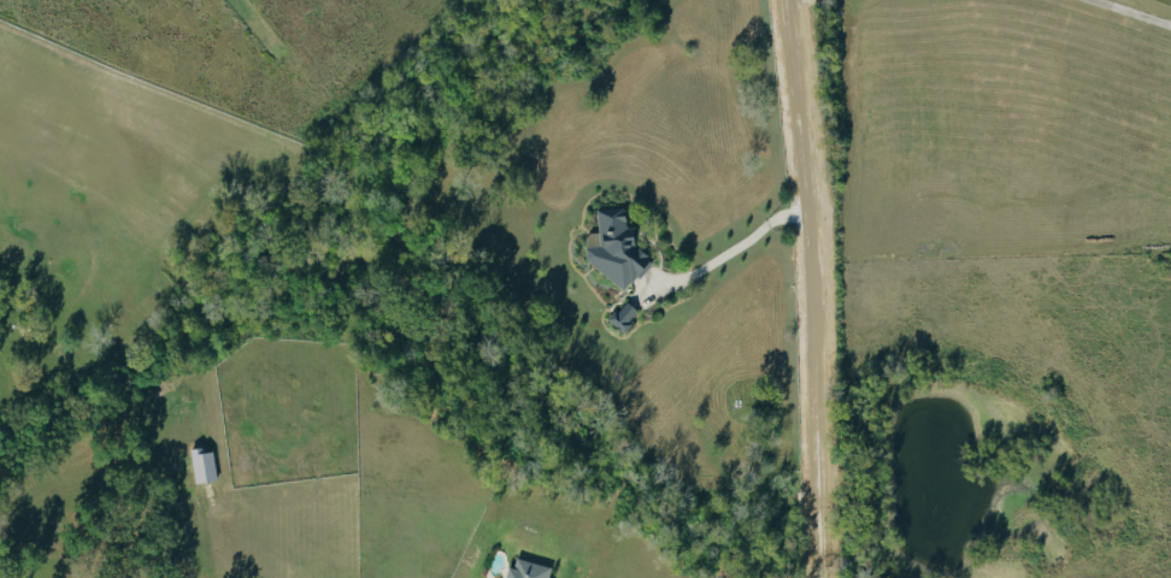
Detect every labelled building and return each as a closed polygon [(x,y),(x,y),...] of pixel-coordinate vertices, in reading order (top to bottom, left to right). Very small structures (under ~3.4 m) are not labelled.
[(599,209),(600,233),(587,233),(588,261),(627,289),(636,277),(642,276),(655,259),(637,246),(636,229),(628,224),(627,207),(599,209)] [(610,320),(625,331),(641,311),(627,299),(610,320)] [(218,480),(215,448),(193,449),(196,482),(218,480)] [(515,556),(509,577),(552,577),(555,567),(515,556)]
